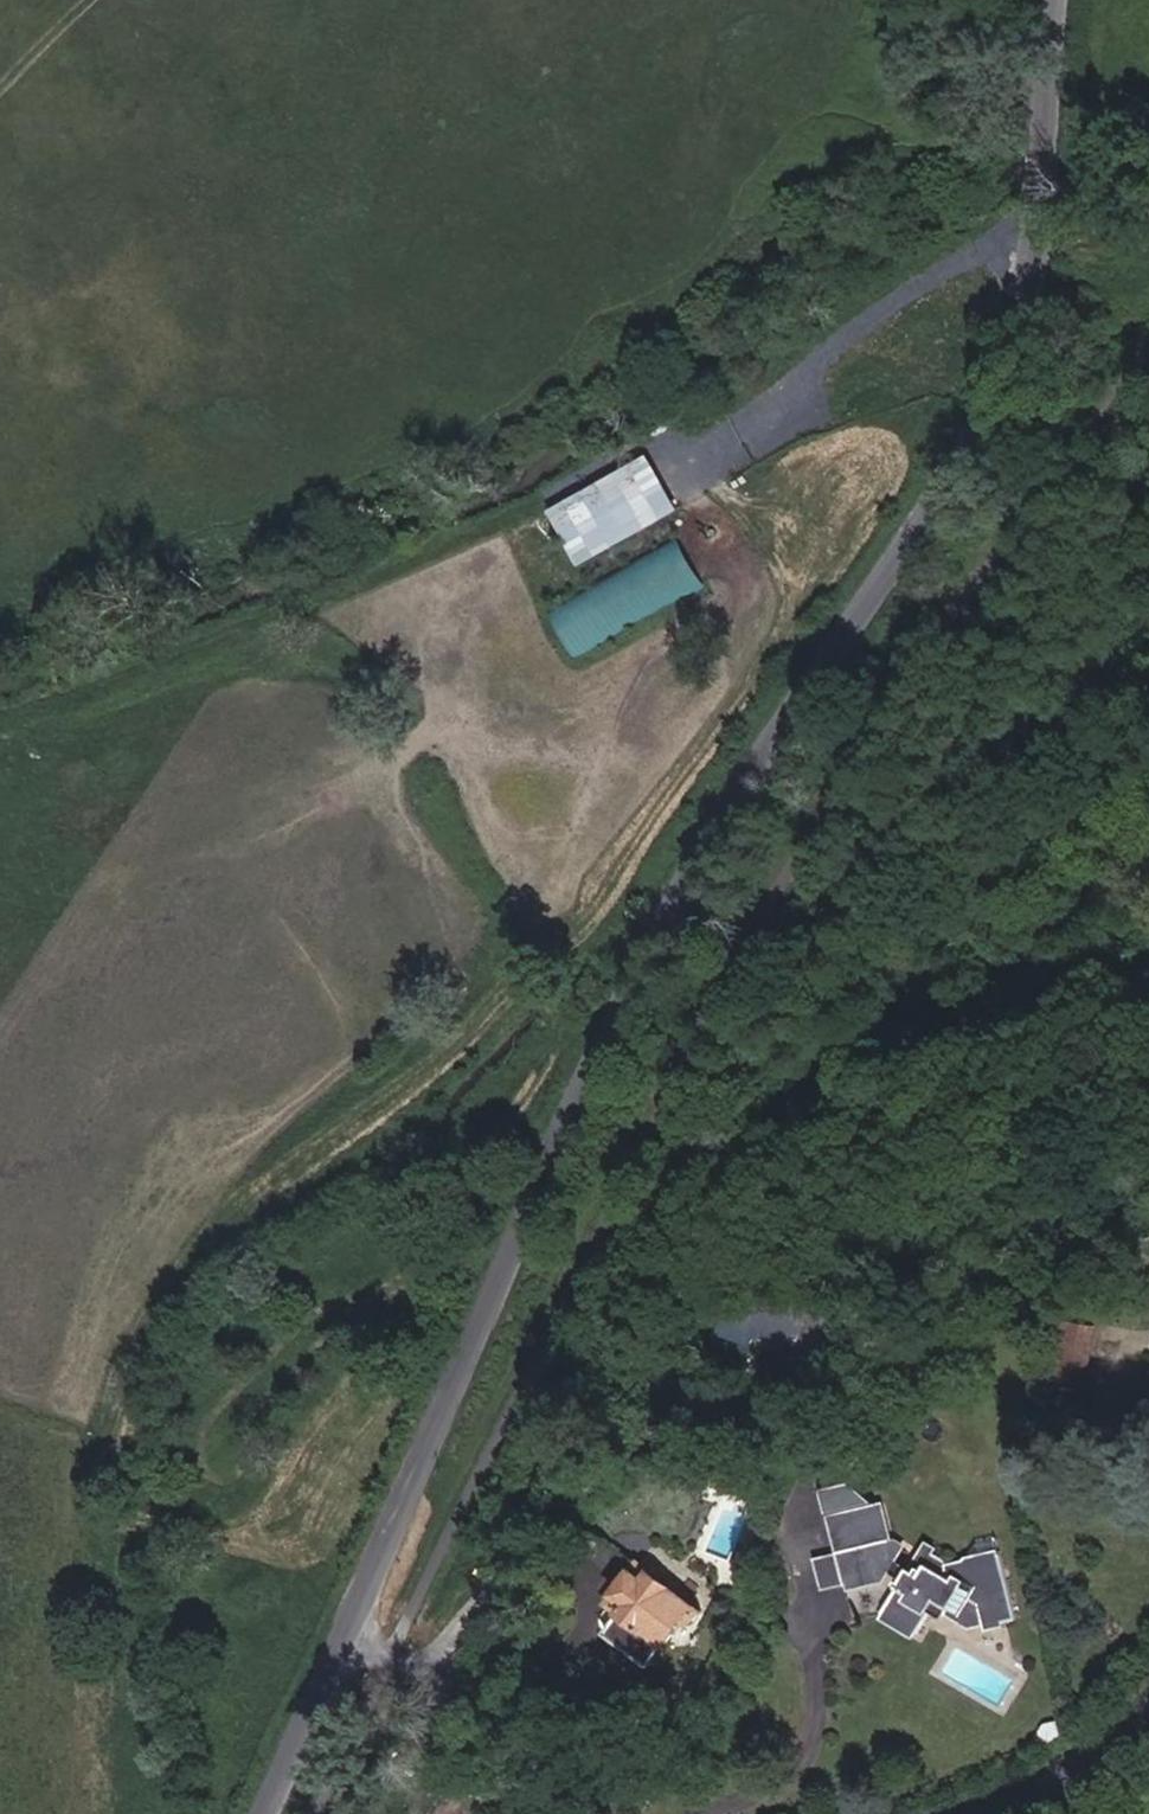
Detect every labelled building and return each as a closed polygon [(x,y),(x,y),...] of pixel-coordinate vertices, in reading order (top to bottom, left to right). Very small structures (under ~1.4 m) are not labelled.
[(580,566),(679,511),(648,456),(548,512),(580,566)] [(576,658),(704,585),(679,536),(549,610),(576,658)] [(805,1293),(791,1295),(787,1311),(752,1316),(736,1311),(730,1333),(759,1342),(764,1333),(771,1336),(773,1329),(812,1340),(823,1307),(802,1300),(805,1293)] [(1077,1315),(1065,1377),(1097,1383),(1109,1321),(1077,1315)] [(874,1515),(863,1495),(838,1474),(808,1488),(824,1521),(847,1568),(850,1582),(885,1579),(905,1548),(881,1532),(874,1515)] [(1016,1618),(995,1554),(961,1565),(934,1546),(925,1556),(933,1568),(923,1582),(915,1576),(891,1609),(926,1631),(945,1607),(968,1620),(985,1615),(988,1625),(1016,1618)] [(669,1601),(676,1607),(688,1590),(646,1559),(598,1619),(633,1646),(669,1601)]
